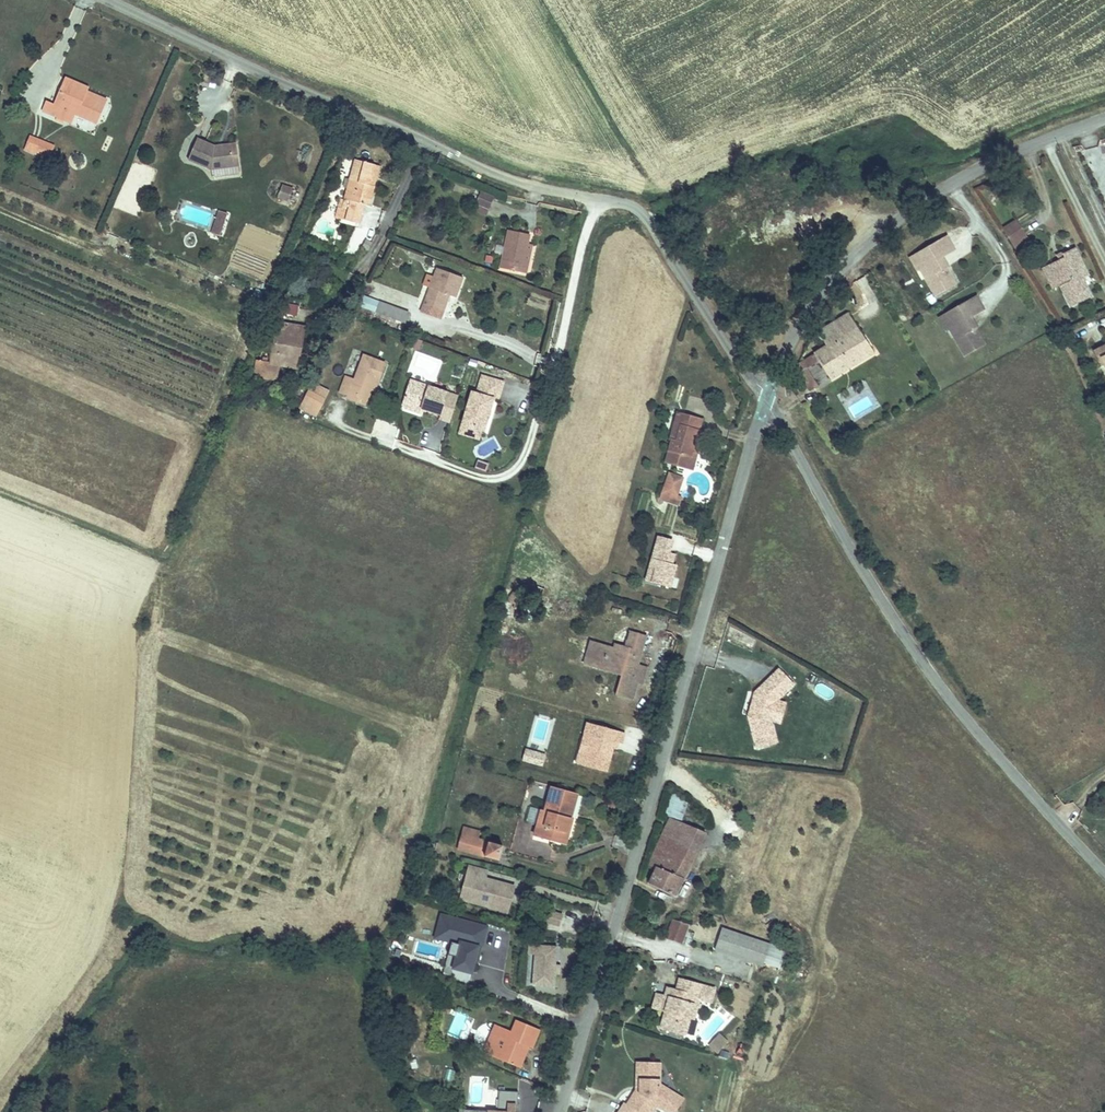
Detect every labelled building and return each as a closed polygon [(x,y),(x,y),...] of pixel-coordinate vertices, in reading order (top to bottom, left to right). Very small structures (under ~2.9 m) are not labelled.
[(85,94),(86,91),(87,87),(67,78),(63,86),(85,94)] [(105,99),(86,91),(85,94),(63,86),(56,103),(50,101),(46,100),(41,112),(67,123),(71,115),(94,125),(105,99)] [(37,155),(41,142),(31,138),(26,151),(37,155)] [(212,151),(214,146),(197,139),(188,161),(211,171),(212,178),(240,174),(239,167),(234,167),(231,150),(217,152),(212,151)] [(50,160),(55,147),(41,142),(37,155),(50,160)] [(217,147),(214,146),(212,151),(217,152),(231,150),(234,167),(239,167),(236,144),(217,147)] [(340,199),(335,218),(357,224),(363,204),(369,207),(379,166),(354,160),(345,200),(340,199)] [(288,204),(294,189),(281,184),(276,199),(288,204)] [(472,211),(486,217),(495,197),(480,191),(472,211)] [(217,211),(211,235),(222,237),(227,214),(217,211)] [(1014,215),(1002,224),(1014,243),(1026,235),(1014,215)] [(525,273),(528,264),(523,262),(526,251),(523,250),(525,242),(528,243),(530,236),(508,229),(498,265),(525,273)] [(946,235),(916,254),(924,268),(920,270),(936,297),(956,285),(946,269),(940,259),(943,257),(955,250),(946,235)] [(523,262),(528,264),(533,245),(528,243),(525,242),(523,250),(526,251),(523,262)] [(1065,254),(1050,261),(1070,301),(1090,292),(1082,275),(1087,272),(1073,245),(1063,250),(1065,254)] [(916,254),(909,257),(917,272),(920,270),(924,268),(916,254)] [(943,257),(940,259),(946,269),(949,267),(943,257)] [(419,311),(435,318),(446,293),(450,294),(455,296),(463,276),(436,266),(419,311)] [(973,290),(943,308),(952,322),(947,325),(963,351),(983,340),(973,323),(967,313),(970,312),(982,305),(973,290)] [(446,293),(435,318),(440,320),(450,294),(446,293)] [(378,299),(372,312),(402,323),(407,310),(378,299)] [(819,334),(827,348),(857,330),(843,305),(825,316),(831,327),(819,334)] [(943,308),(936,312),(945,326),(947,325),(952,322),(943,308)] [(970,312),(967,313),(973,323),(976,322),(970,312)] [(290,335),(292,327),(278,325),(271,362),(261,361),(258,377),(279,379),(282,364),(296,366),(298,355),(294,354),(296,336),(290,335)] [(302,328),(292,327),(290,335),(296,336),(294,354),(298,355),(302,328)] [(857,330),(827,348),(796,367),(804,381),(802,382),(808,393),(816,388),(807,371),(818,364),(829,381),(872,354),(857,330)] [(1094,347),(1100,361),(1103,360),(1104,363),(1104,342),(1094,347)] [(339,390),(347,394),(348,391),(357,394),(355,399),(363,402),(368,389),(372,379),(375,380),(382,361),(361,354),(353,378),(344,375),(339,390)] [(482,430),(491,400),(496,401),(501,383),(481,377),(475,395),(470,393),(461,424),(479,429),(482,430)] [(309,381),(297,406),(313,414),(326,390),(309,381)] [(439,415),(445,393),(406,381),(400,404),(420,410),(439,415)] [(348,391),(347,394),(346,396),(355,399),(357,394),(348,391)] [(420,410),(400,404),(403,409),(419,413),(420,410)] [(660,460),(681,466),(685,449),(691,450),(697,431),(694,430),(696,419),(678,415),(671,440),(666,438),(660,460)] [(476,439),(479,429),(461,424),(458,433),(476,439)] [(685,449),(681,466),(687,467),(691,450),(685,449)] [(486,473),(489,464),(477,460),(474,470),(486,473)] [(679,494),(669,491),(670,487),(663,485),(660,497),(677,501),(679,494)] [(671,589),(677,568),(671,566),(669,560),(672,559),(670,555),(674,543),(658,539),(646,582),(671,589)] [(505,603),(504,606),(510,608),(515,601),(522,596),(529,593),(529,585),(521,588),(514,592),(508,597),(505,603)] [(730,629),(726,642),(753,650),(757,637),(730,629)] [(588,642),(583,657),(594,661),(592,667),(602,670),(604,664),(622,669),(614,697),(626,701),(632,684),(640,686),(644,673),(635,670),(646,635),(630,631),(623,652),(588,642)] [(775,702),(776,699),(791,684),(777,669),(752,693),(750,700),(754,701),(751,711),(748,710),(746,717),(754,749),(774,744),(768,724),(769,721),(775,702)] [(816,692),(831,700),(835,692),(820,684),(816,692)] [(777,723),(783,704),(775,702),(769,721),(777,723)] [(586,723),(575,763),(606,772),(614,743),(621,745),(624,733),(586,723)] [(525,749),(522,760),(542,767),(545,756),(525,749)] [(541,810),(533,836),(565,845),(579,793),(553,786),(545,812),(541,810)] [(683,821),(688,800),(671,796),(666,817),(683,821)] [(669,818),(660,837),(694,853),(700,842),(685,835),(688,826),(669,818)] [(704,833),(688,826),(685,835),(700,842),(704,833)] [(467,830),(463,844),(503,855),(507,841),(467,830)] [(694,853),(660,837),(647,866),(655,870),(648,885),(674,898),(694,853)] [(513,891),(493,885),(494,879),(486,877),(488,868),(479,866),(470,863),(467,872),(474,874),(468,895),(487,900),(486,905),(507,911),(513,891)] [(468,895),(474,874),(467,872),(460,897),(486,905),(487,900),(468,895)] [(478,962),(488,925),(442,913),(436,936),(452,941),(460,943),(457,955),(454,966),(472,971),(475,961),(478,962)] [(562,927),(563,914),(547,913),(546,926),(562,927)] [(671,921),(665,939),(681,944),(688,926),(671,921)] [(759,964),(766,942),(719,928),(712,950),(759,964)] [(457,955),(460,943),(452,941),(449,953),(457,955)] [(553,988),(554,947),(535,946),(533,987),(553,988)] [(672,997),(667,1011),(661,1028),(684,1036),(690,1020),(694,1020),(700,1001),(711,1005),(716,991),(682,980),(679,991),(676,998),(672,997)] [(661,1009),(667,1011),(672,997),(676,998),(679,991),(668,987),(661,1009)] [(456,1010),(448,1032),(461,1037),(469,1015),(456,1010)] [(495,1023),(483,1052),(522,1067),(530,1045),(533,1047),(541,1026),(519,1017),(512,1030),(495,1023)] [(718,1052),(727,1041),(716,1033),(707,1043),(718,1052)] [(643,1068),(643,1060),(634,1059),(633,1068),(643,1068)] [(656,1082),(656,1060),(643,1060),(643,1068),(633,1068),(633,1076),(637,1076),(636,1087),(634,1090),(632,1089),(623,1102),(621,1100),(613,1111),(637,1111),(634,1110),(643,1096),(653,1103),(661,1108),(671,1092),(656,1082)] [(653,1103),(643,1096),(634,1110),(637,1111),(638,1111),(647,1111),(653,1103)]
